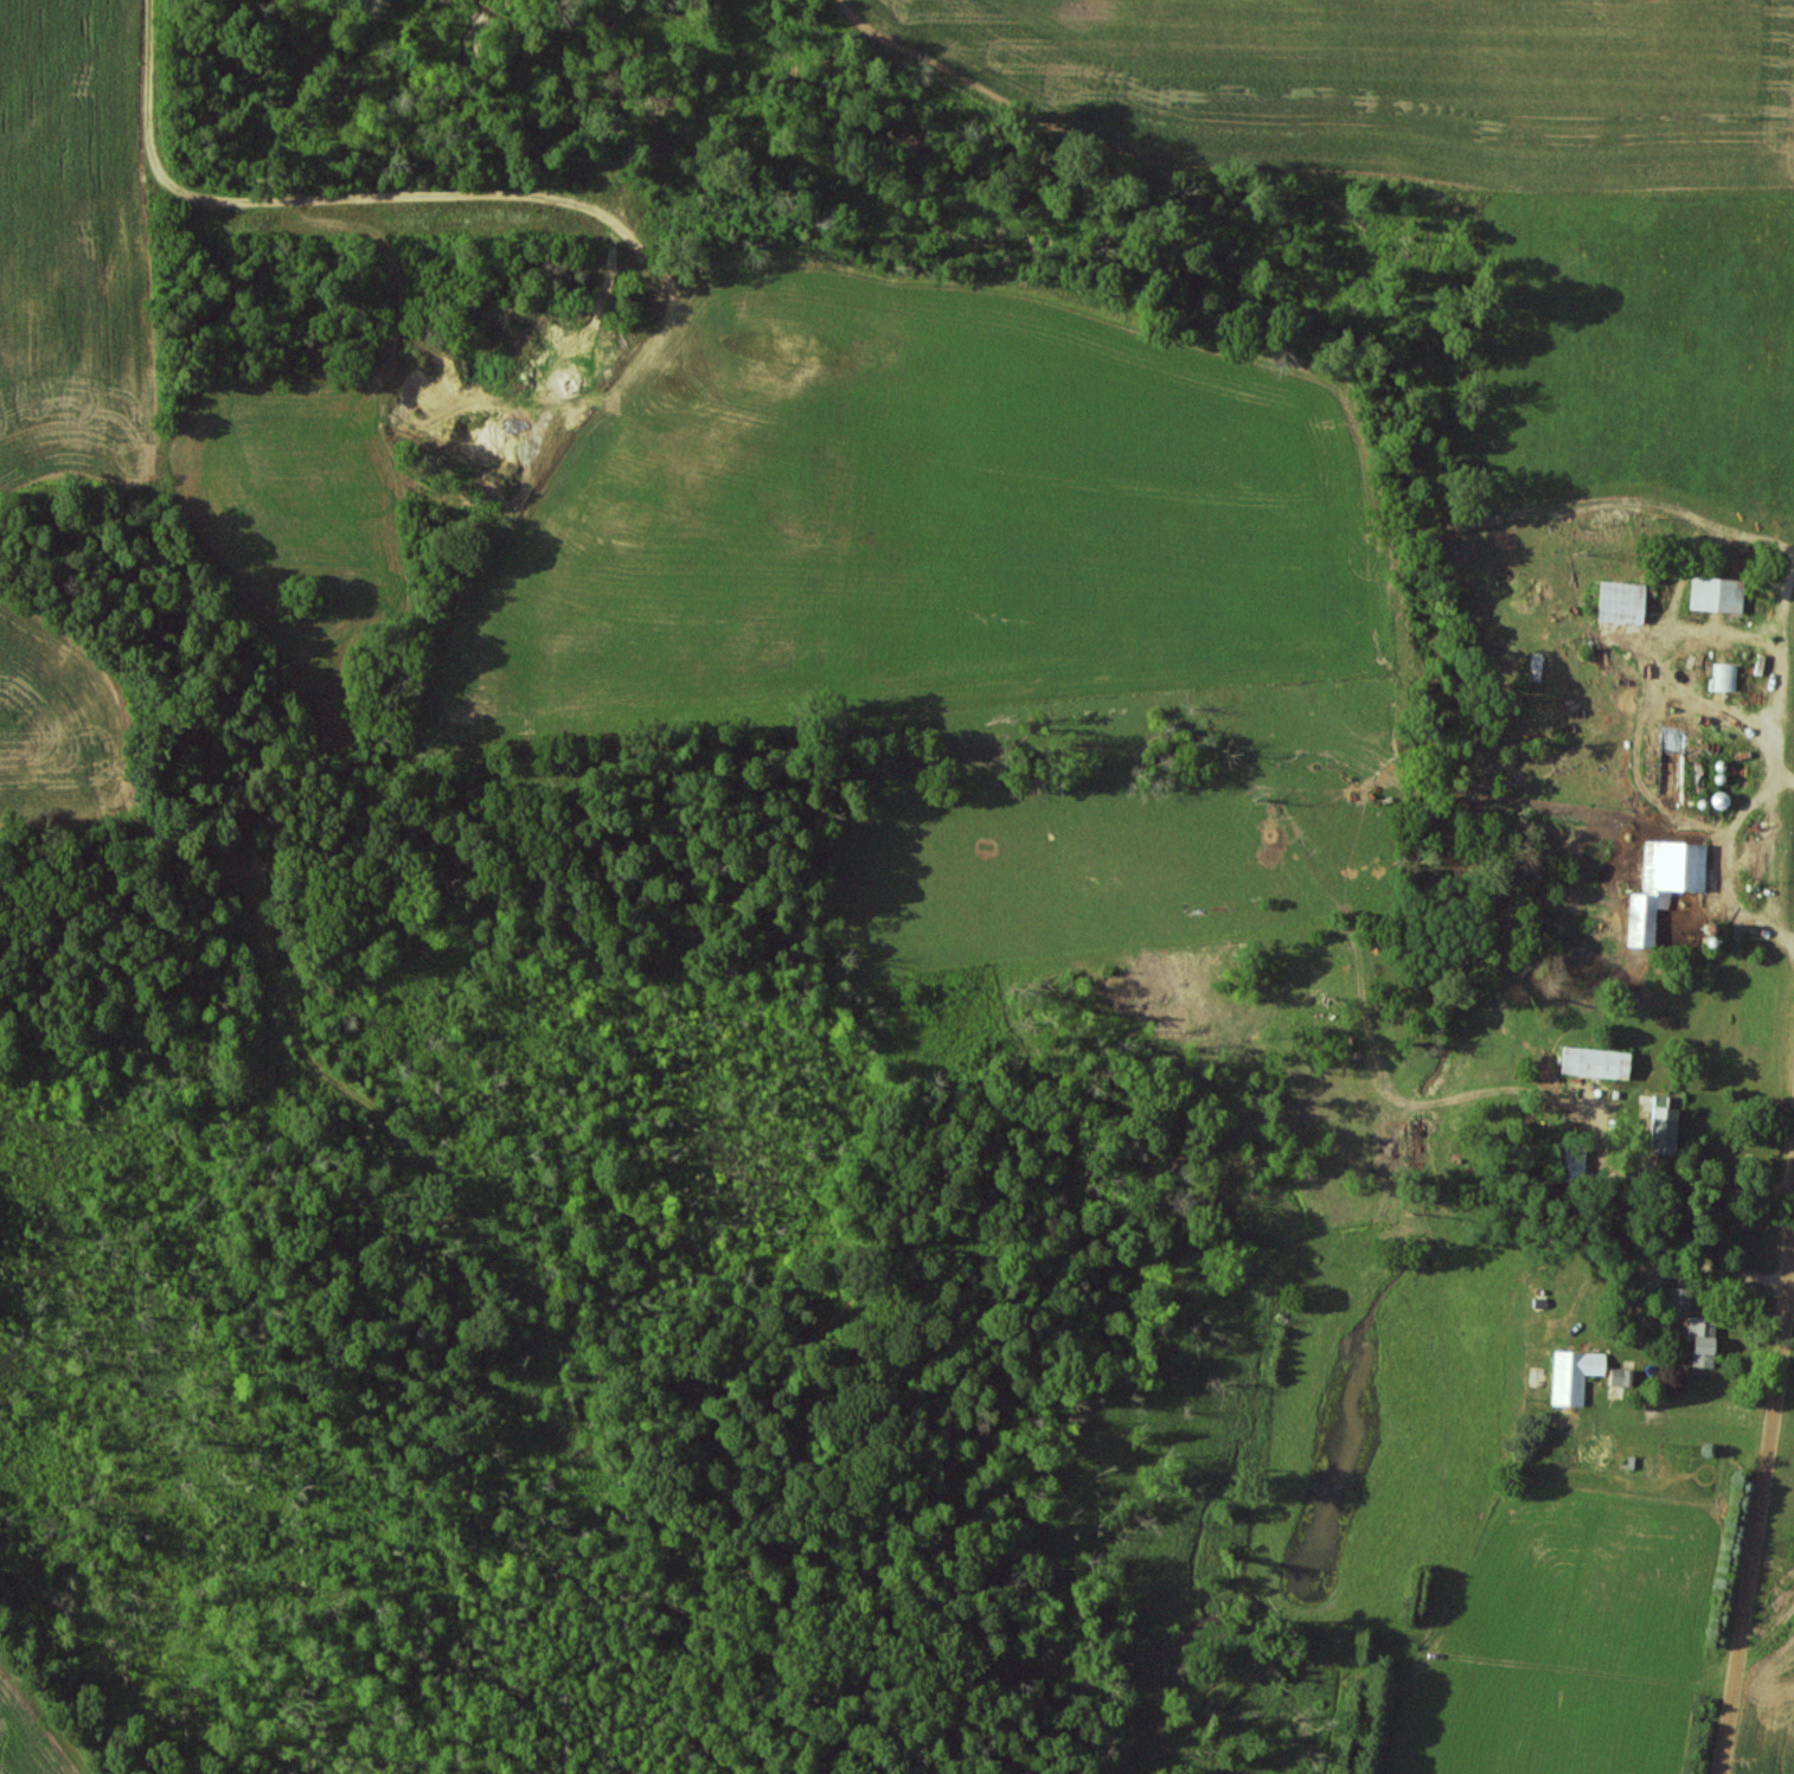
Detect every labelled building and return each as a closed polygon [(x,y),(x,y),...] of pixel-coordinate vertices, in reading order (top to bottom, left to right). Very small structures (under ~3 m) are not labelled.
[(1690,578),(1689,611),(1741,612),(1743,580),(1690,578)] [(1641,623),(1642,583),(1597,582),(1595,622),(1641,623)] [(1712,691),(1737,691),(1737,664),(1713,664),(1712,691)] [(1703,844),(1650,842),(1648,895),(1626,894),(1624,947),(1652,948),(1653,909),(1670,910),(1670,891),(1702,892),(1703,844)] [(1625,1079),(1626,1052),(1558,1049),(1557,1076),(1625,1079)] [(1673,1109),(1645,1109),(1644,1154),(1672,1155),(1673,1109)] [(1668,1309),(1684,1309),(1683,1289),(1667,1289),(1668,1309)] [(1711,1368),(1713,1325),(1688,1324),(1687,1367),(1711,1368)] [(1551,1406),(1584,1407),(1585,1375),(1606,1375),(1606,1354),(1553,1352),(1551,1406)] [(1634,1386),(1634,1370),(1610,1369),(1609,1386),(1634,1386)]
